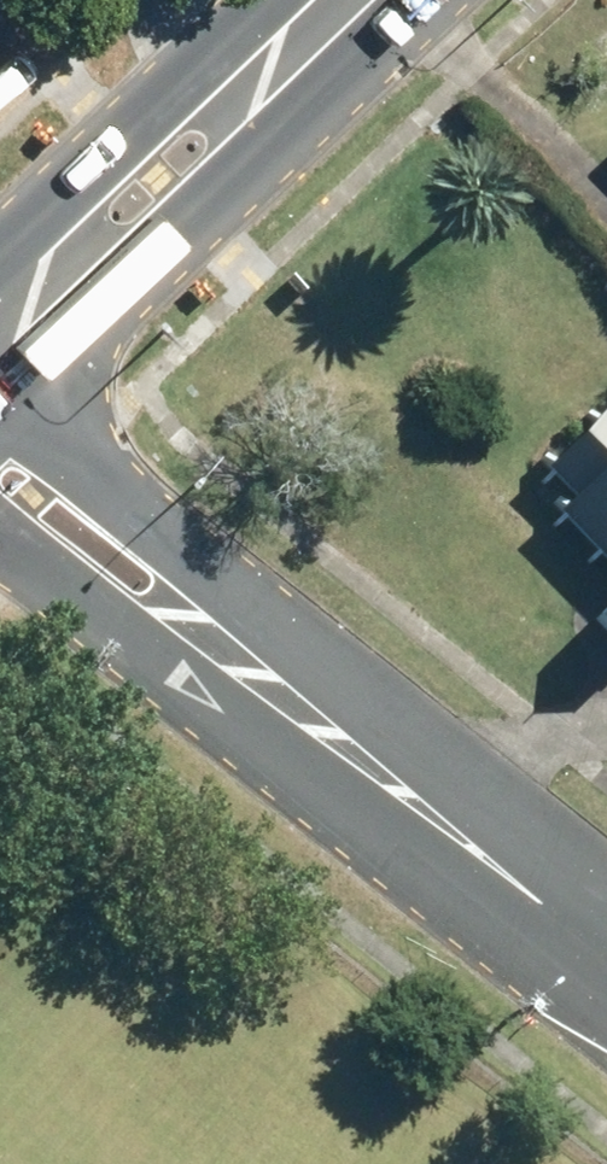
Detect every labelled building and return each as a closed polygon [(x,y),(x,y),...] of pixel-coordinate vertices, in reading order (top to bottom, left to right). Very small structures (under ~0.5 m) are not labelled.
[(530,526),(606,605),(606,452),(530,526)]
